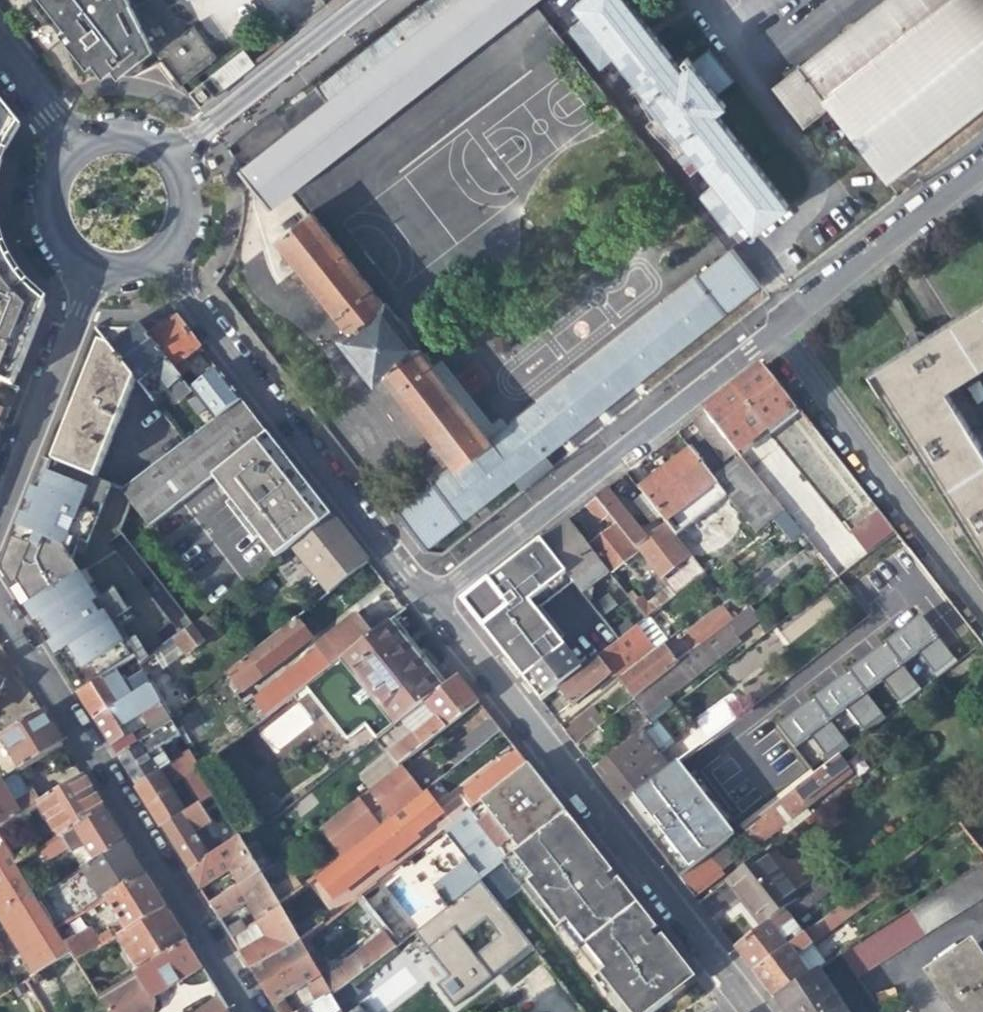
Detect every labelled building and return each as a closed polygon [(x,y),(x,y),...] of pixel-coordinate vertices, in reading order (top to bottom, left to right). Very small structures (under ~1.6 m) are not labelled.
[(66,31),(62,37),(71,48),(76,44),(106,81),(121,70),(129,81),(139,76),(165,64),(185,89),(220,61),(195,30),(190,34),(182,41),(150,2),(134,8),(130,0),(41,0),(66,31)] [(134,8),(150,2),(149,0),(130,0),(134,8)] [(150,2),(182,41),(190,34),(162,0),(152,0),(150,2)] [(215,39),(263,0),(183,0),(215,39)] [(344,84),(342,83),(340,85),(341,86),(352,100),(315,129),(269,167),(268,165),(265,168),(279,184),(296,206),(299,204),(298,203),(316,188),(344,166),(343,165),(553,0),(451,0),(344,84)] [(602,3),(611,16),(598,26),(629,65),(642,54),(674,95),(672,96),(707,141),(709,140),(741,181),(728,191),(758,229),(771,219),(781,231),(798,218),(816,204),(744,112),(754,104),(745,93),(761,80),(737,48),(720,62),(715,55),(710,59),(714,64),(709,68),(655,0),(606,0),(602,3)] [(766,94),(795,132),(821,111),(880,186),(914,159),(982,104),(982,0),(883,0),(766,94)] [(245,54),(205,86),(214,98),(254,66),(245,54)] [(304,114),(315,129),(352,100),(341,86),(304,114)] [(3,153),(11,138),(19,127),(0,102),(0,161),(3,153)] [(293,228),(365,321),(355,328),(368,345),(357,354),(365,365),(376,355),(390,373),(399,365),(471,456),(449,473),(412,502),(441,538),(603,411),(775,275),(747,239),(505,430),(433,338),(435,336),(400,292),(398,294),(326,202),(293,228)] [(15,390),(46,306),(33,296),(21,284),(13,272),(4,258),(0,247),(0,384),(15,390)] [(943,390),(951,386),(979,368),(982,366),(982,301),(976,305),(954,319),(936,330),(925,337),(915,344),(898,354),(868,373),(903,430),(916,451),(964,528),(982,558),(982,454),(943,390)] [(147,327),(140,328),(178,377),(189,369),(184,363),(201,350),(178,321),(168,328),(162,333),(155,324),(147,327)] [(125,339),(111,350),(135,382),(139,386),(155,373),(179,404),(192,395),(189,392),(178,377),(140,328),(137,328),(125,339)] [(96,481),(135,382),(111,350),(99,346),(76,406),(54,463),(96,481)] [(794,409),(761,367),(732,390),(765,432),(794,409)] [(213,423),(241,402),(228,385),(217,371),(189,392),(192,395),(213,423)] [(737,455),(765,432),(732,390),(704,413),(733,450),(737,455)] [(250,412),(241,402),(213,423),(185,445),(122,493),(120,494),(128,505),(118,534),(128,546),(149,530),(153,526),(216,476),(233,463),(239,458),(268,435),(250,412)] [(717,463),(733,450),(704,413),(687,425),(717,463)] [(0,442),(8,418),(0,414),(0,443),(0,442)] [(279,450),(268,435),(216,476),(226,489),(282,556),(332,517),(279,450)] [(664,523),(716,483),(713,479),(689,450),(667,468),(638,491),(664,523)] [(721,472),(713,479),(716,483),(755,532),(782,512),(739,458),(721,472)] [(43,459),(29,492),(9,542),(0,564),(0,571),(31,621),(53,655),(78,695),(115,670),(139,655),(116,620),(128,612),(114,589),(101,597),(95,587),(89,591),(70,560),(78,542),(85,545),(110,487),(96,481),(54,463),(43,459)] [(598,525),(608,518),(605,514),(593,500),(584,507),(598,525)] [(617,506),(605,514),(608,518),(615,527),(637,555),(665,590),(670,596),(680,588),(669,575),(686,560),(661,529),(656,534),(646,542),(617,506)] [(877,513),(848,536),(864,556),(893,534),(877,513)] [(290,548),(328,596),(369,564),(344,533),(332,517),(290,548)] [(579,595),(607,572),(589,548),(578,535),(567,521),(539,543),(565,578),(579,595)] [(601,539),(589,548),(607,572),(610,576),(637,555),(615,527),(601,539)] [(819,559),(835,579),(844,573),(864,556),(848,536),(819,559)] [(532,605),(565,578),(539,543),(476,593),(467,600),(468,608),(469,614),(478,624),(491,641),(520,677),(528,688),(540,703),(558,690),(560,692),(570,684),(586,671),(532,605)] [(694,579),(703,572),(695,563),(686,569),(694,579)] [(852,583),(844,573),(835,579),(839,584),(843,589),(852,583)] [(818,600),(839,584),(835,579),(815,595),(818,600)] [(604,615),(619,603),(609,590),(593,602),(604,615)] [(670,596),(665,590),(650,602),(645,595),(637,601),(631,593),(627,597),(632,604),(645,620),(660,608),(672,599),(670,596)] [(627,609),(632,604),(627,597),(621,601),(627,609)] [(741,600),(726,612),(732,620),(747,608),(741,600)] [(236,619),(222,601),(214,606),(203,616),(205,618),(217,634),(236,619)] [(686,634),(697,647),(732,620),(726,612),(721,606),(686,634)] [(669,620),(660,608),(645,620),(616,643),(600,656),(595,660),(597,662),(586,671),(570,684),(560,692),(559,693),(564,699),(571,708),(609,677),(606,673),(644,643),(643,640),(669,620)] [(752,614),(747,608),(732,620),(697,647),(690,653),(632,699),(621,707),(627,714),(638,706),(643,713),(652,724),(671,709),(665,700),(727,650),(722,644),(743,628),(740,624),(752,614)] [(929,610),(895,635),(913,656),(926,645),(944,666),(963,649),(929,610)] [(268,718),(307,688),(373,636),(356,615),(314,647),(317,651),(255,700),(268,718)] [(187,657),(217,634),(205,618),(193,627),(174,641),(185,655),(187,657)] [(365,725),(368,730),(380,720),(402,709),(408,716),(416,710),(423,705),(447,687),(420,652),(395,619),(373,636),(307,688),(347,740),(355,732),(365,725)] [(297,620),(225,675),(229,680),(225,683),(237,697),(298,649),(310,639),(297,620)] [(895,635),(860,661),(878,680),(892,670),(910,690),(929,674),(913,656),(895,635)] [(168,668),(185,655),(174,641),(159,653),(168,668)] [(625,691),(632,699),(690,653),(682,644),(672,651),(668,648),(665,651),(661,646),(618,680),(625,691)] [(189,703),(168,668),(159,653),(139,668),(143,675),(150,687),(169,719),(189,703)] [(860,661),(827,685),(845,706),(858,696),(876,716),(895,700),(878,680),(860,661)] [(125,686),(115,670),(78,695),(85,706),(94,722),(133,698),(125,686)] [(143,675),(125,686),(133,698),(150,687),(143,675)] [(389,756),(391,758),(399,768),(435,740),(479,705),(467,689),(458,679),(447,687),(423,705),(436,720),(428,726),(389,756)] [(827,685),(793,710),(811,731),(824,720),(842,740),(861,724),(845,706),(827,685)] [(146,726),(153,738),(173,725),(169,719),(150,687),(133,698),(94,722),(105,739),(111,748),(125,739),(120,731),(141,717),(146,726)] [(260,732),(274,750),(311,721),(297,703),(260,732)] [(416,710),(428,726),(436,720),(423,705),(416,710)] [(457,767),(501,733),(492,721),(488,716),(479,705),(435,740),(457,767)] [(564,734),(573,745),(596,727),(602,722),(592,708),(568,726),(570,729),(564,734)] [(377,741),(408,716),(402,709),(380,720),(368,730),(377,741)] [(22,771),(63,748),(50,728),(43,716),(1,739),(22,771)] [(125,739),(146,726),(141,717),(120,731),(125,739)] [(180,739),(173,725),(153,738),(132,751),(118,760),(127,773),(136,788),(181,760),(176,752),(169,757),(167,761),(161,751),(180,739)] [(596,727),(573,745),(583,758),(606,739),(596,727)] [(642,732),(593,771),(610,792),(623,809),(671,769),(642,732)] [(132,751),(125,739),(111,748),(118,760),(132,751)] [(528,766),(516,752),(464,793),(475,807),(503,785),(528,766)] [(693,752),(623,809),(629,817),(663,860),(680,882),(752,824),(699,760),(693,752)] [(166,790),(190,775),(198,770),(189,754),(181,760),(136,788),(151,812),(163,832),(184,818),(166,790)] [(363,779),(372,792),(400,770),(399,768),(391,758),(363,779)] [(755,848),(779,830),(795,817),(818,799),(848,776),(835,760),(805,783),(752,824),(743,831),(755,848)] [(499,843),(511,858),(536,839),(560,820),(543,797),(536,790),(542,785),(528,766),(503,785),(475,807),(407,860),(424,882),(486,833),(496,846),(499,843)] [(370,794),(390,820),(421,795),(411,781),(401,769),(400,770),(372,792),(370,794)] [(189,794),(199,808),(215,798),(207,784),(198,770),(190,775),(198,788),(189,794)] [(0,783),(0,827),(4,825),(38,806),(31,796),(26,787),(17,774),(0,783)] [(38,806),(59,840),(64,837),(104,814),(90,792),(83,780),(41,804),(38,806)] [(340,859),(314,880),(330,900),(374,864),(380,869),(417,839),(414,835),(441,813),(435,806),(425,793),(421,795),(390,820),(380,828),(360,844),(342,858),(340,859)] [(41,804),(34,794),(31,796),(38,806),(41,804)] [(226,818),(215,798),(199,808),(206,818),(211,815),(216,824),(226,818)] [(342,858),(360,844),(380,828),(358,801),(318,831),(340,859),(342,858)] [(206,818),(199,808),(192,813),(184,818),(163,832),(176,852),(184,865),(215,845),(204,829),(211,825),(206,818)] [(88,849),(98,865),(126,849),(113,829),(104,814),(64,837),(71,849),(75,856),(88,849)] [(696,980),(652,924),(610,871),(566,815),(560,820),(536,839),(511,858),(504,864),(576,955),(582,950),(601,973),(594,978),(620,1011),(654,1011),(696,980)] [(779,830),(785,838),(802,825),(795,817),(779,830)] [(4,825),(0,827),(0,840),(15,865),(26,858),(4,825)] [(230,838),(233,844),(239,840),(236,834),(230,838)] [(47,864),(71,849),(64,837),(59,840),(40,851),(47,864)] [(709,859),(680,882),(687,891),(694,900),(722,877),(718,872),(745,851),(735,839),(709,859)] [(72,955),(66,947),(61,939),(15,865),(0,840),(0,924),(35,979),(72,955)] [(230,872),(239,889),(259,875),(243,847),(241,843),(239,840),(233,844),(227,848),(220,853),(189,873),(196,884),(200,891),(230,872)] [(252,840),(243,847),(259,875),(260,877),(279,862),(272,855),(268,858),(252,840)] [(220,853),(215,845),(184,865),(189,873),(220,853)] [(104,904),(107,902),(145,879),(136,866),(126,849),(98,865),(85,872),(104,904)] [(435,896),(446,909),(480,883),(502,865),(491,851),(435,896)] [(743,905),(763,931),(799,903),(761,857),(726,884),(743,905)] [(840,958),(859,986),(982,901),(982,865),(840,958)] [(249,912),(256,923),(278,908),(270,893),(260,877),(259,875),(239,889),(211,907),(220,922),(245,905),(249,912)] [(107,902),(128,935),(166,913),(155,896),(145,879),(107,902)] [(533,951),(480,883),(446,909),(415,934),(413,935),(446,978),(435,987),(450,1008),(506,964),(509,968),(533,951)] [(376,884),(361,896),(385,928),(399,946),(413,935),(415,934),(376,884)] [(823,885),(808,896),(815,906),(829,894),(823,885)] [(871,886),(804,937),(754,976),(773,1001),(816,973),(812,967),(810,968),(808,965),(806,964),(802,966),(796,959),(878,896),(871,886)] [(280,887),(270,893),(278,908),(288,900),(280,887)] [(379,932),(385,928),(361,896),(355,900),(379,932)] [(793,923),(815,906),(808,896),(799,903),(763,931),(735,952),(746,966),(754,976),(804,937),(793,923)] [(257,944),(241,956),(252,973),(298,942),(278,908),(256,923),(265,939),(257,944)] [(121,939),(143,974),(188,948),(179,933),(166,913),(128,935),(121,939)] [(90,933),(66,947),(72,955),(77,964),(114,943),(109,934),(96,941),(95,940),(90,933)] [(235,934),(229,938),(233,943),(238,940),(235,934)] [(306,987),(313,999),(317,1006),(330,997),(392,949),(381,934),(321,978),(301,943),(299,944),(298,942),(252,973),(265,993),(273,1007),(306,987)] [(141,1006),(203,971),(188,948),(143,974),(99,999),(107,1011),(145,1011),(141,1006)] [(928,982),(949,1011),(982,1011),(982,965),(973,951),(928,982)] [(816,973),(773,1001),(780,1011),(848,1011),(820,971),(816,973)] [(330,997),(317,1006),(307,1011),(339,1011),(330,997)] [(547,1010),(549,1011),(573,1011),(558,998),(547,1010)] [(291,1011),(307,1011),(317,1006),(313,999),(291,1011)] [(222,1001),(204,1011),(228,1011),(222,1001)]
